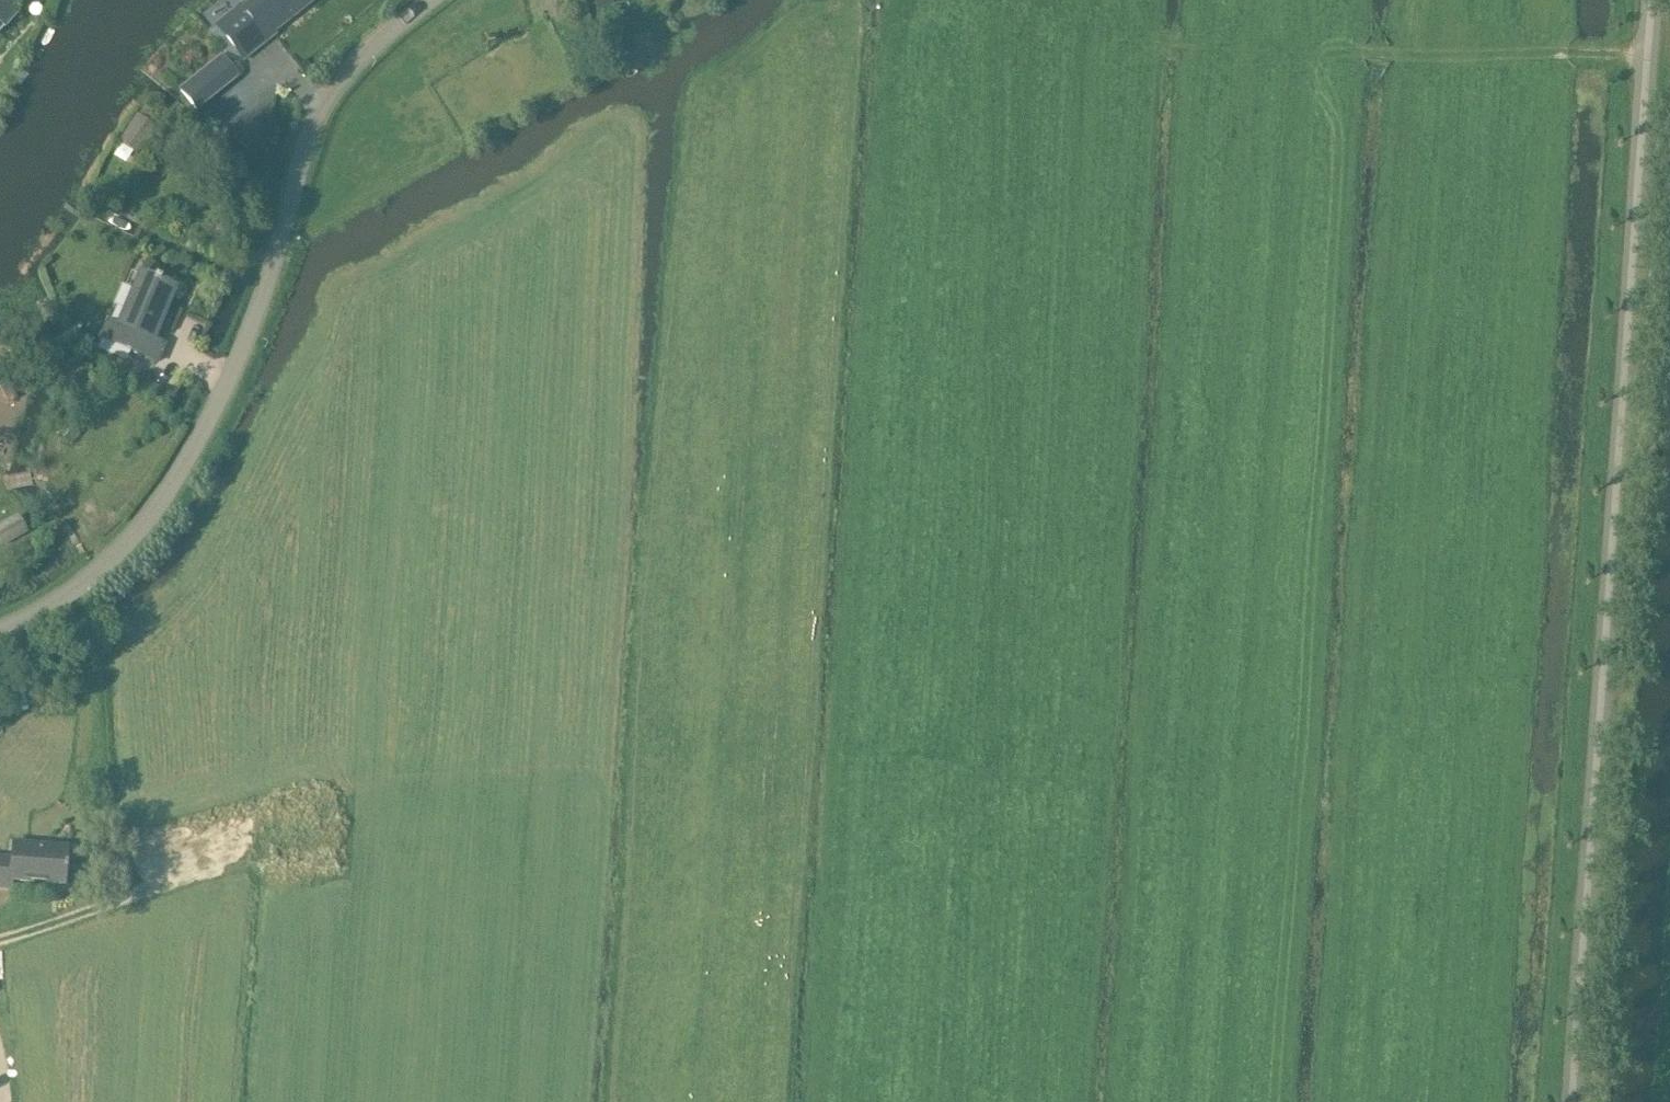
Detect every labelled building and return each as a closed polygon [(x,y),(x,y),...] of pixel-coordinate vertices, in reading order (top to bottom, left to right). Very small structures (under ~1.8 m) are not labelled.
[(249,2),(250,2),(238,11),(233,11),(219,22),(219,28),(243,60),(276,34),(274,32),(314,0),(249,0),(249,2)] [(9,13),(0,5),(0,23),(9,13)] [(138,156),(156,128),(136,115),(118,142),(138,156)] [(155,363),(164,344),(153,339),(175,289),(160,283),(161,281),(156,278),(155,280),(140,274),(119,325),(108,320),(100,339),(155,363)] [(28,529),(21,516),(0,527),(0,542),(1,544),(28,529)] [(66,849),(13,844),(12,859),(0,858),(0,888),(11,889),(11,882),(63,886),(66,849)]
